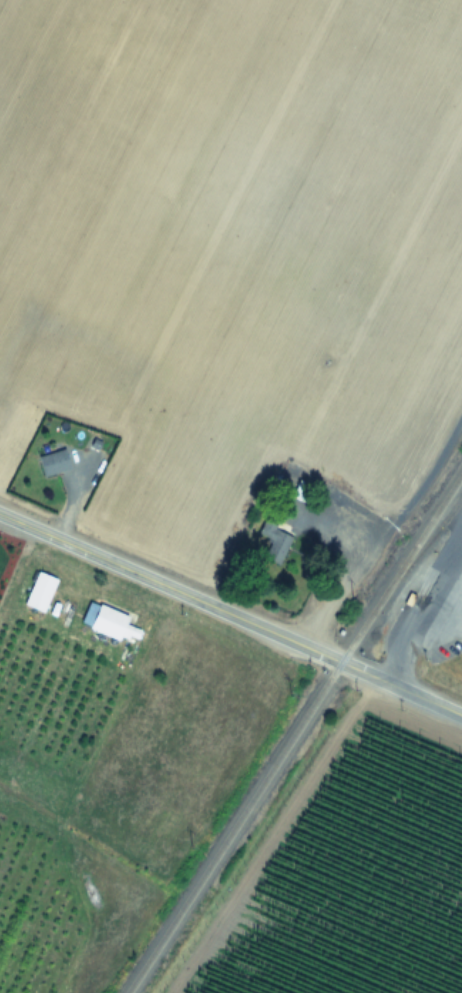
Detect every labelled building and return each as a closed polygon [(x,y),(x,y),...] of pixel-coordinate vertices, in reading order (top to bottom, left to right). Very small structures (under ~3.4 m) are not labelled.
[(92,476),(102,453),(89,447),(78,470),(92,476)] [(42,476),(69,469),(63,450),(37,457),(42,476)] [(285,523),(264,514),(257,534),(272,540),(266,554),(279,560),(288,536),(281,533),(285,523)] [(55,579),(36,571),(22,604),(41,613),(55,579)] [(125,624),(128,615),(96,604),(88,629),(117,639),(119,633),(136,639),(139,629),(125,624)]
